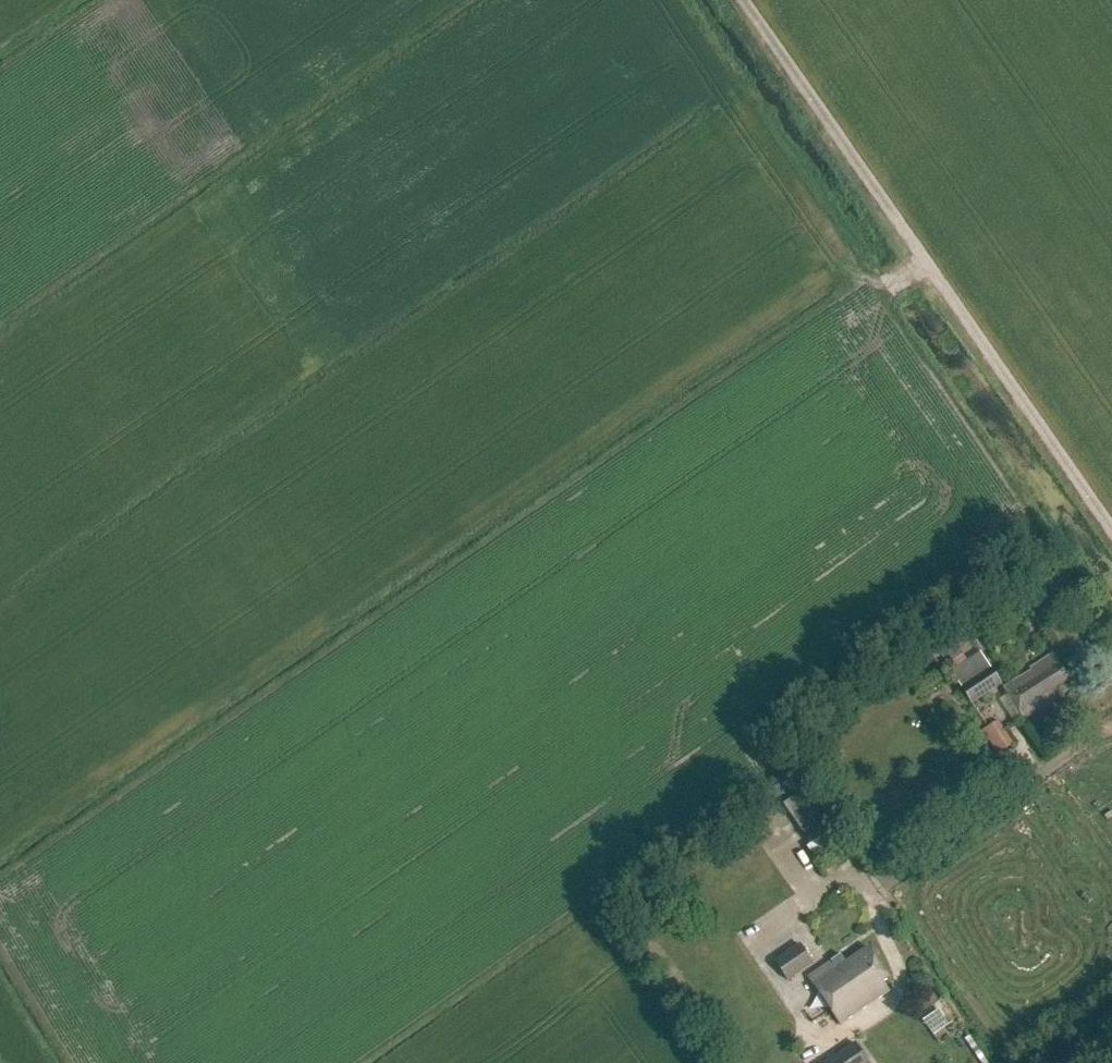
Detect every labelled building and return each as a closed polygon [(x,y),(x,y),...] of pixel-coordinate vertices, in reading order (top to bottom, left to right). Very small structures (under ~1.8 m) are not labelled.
[(981,652),(951,672),(972,705),(1003,685),(981,652)] [(1017,709),(1025,721),(1070,692),(1065,685),(1071,682),(1055,655),(1033,669),(1034,671),(1005,690),(1013,703),(1007,706),(1011,713),(1017,709)] [(1016,745),(992,711),(980,719),(1004,753),(1016,745)] [(804,838),(829,822),(802,780),(777,797),(804,838)] [(774,961),(788,982),(814,965),(800,944),(774,961)] [(868,946),(847,961),(842,953),(811,975),(844,1024),(889,992),(883,983),(890,978),(868,946)] [(858,1041),(826,1062),(873,1062),(858,1041)]
